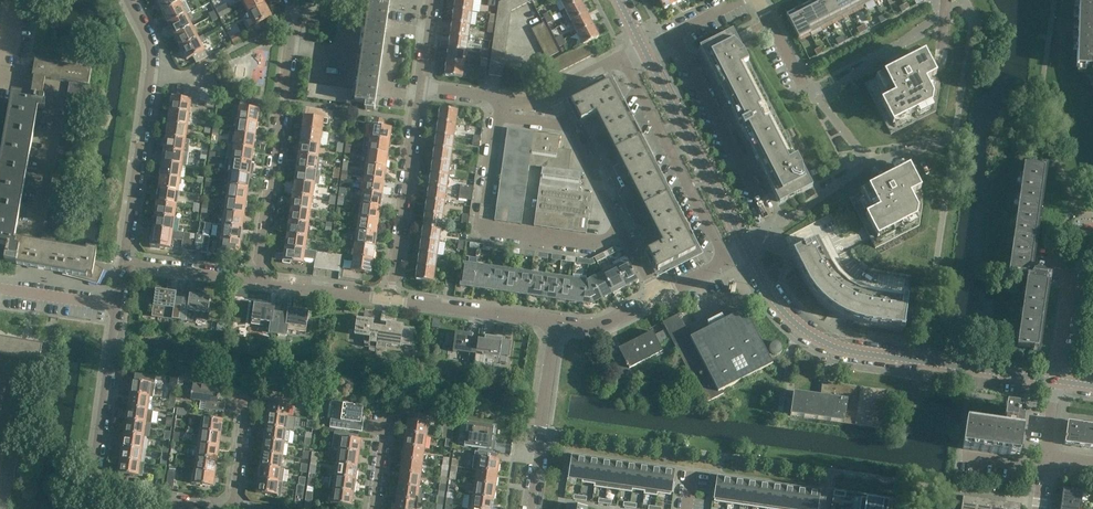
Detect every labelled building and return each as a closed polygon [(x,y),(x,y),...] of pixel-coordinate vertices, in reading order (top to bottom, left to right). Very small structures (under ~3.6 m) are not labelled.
[(179,0),(157,0),(156,0),(163,12),(181,3),(179,0)] [(263,0),(244,0),(241,1),(247,13),(265,4),(263,0)] [(387,21),(390,1),(386,0),(380,0),(379,5),(365,3),(352,90),(353,90),(351,102),(365,104),(364,110),(374,111),(387,21)] [(473,0),(456,0),(454,10),(472,12),(473,0)] [(513,0),(504,0),(499,3),(511,11),(517,8),(513,0)] [(520,0),(513,0),(517,8),(523,5),(520,0)] [(580,0),(560,0),(565,9),(581,1),(580,0)] [(676,3),(674,0),(659,0),(664,9),(676,3)] [(820,0),(815,0),(808,3),(821,28),(831,22),(820,0)] [(833,0),(820,0),(831,22),(842,17),(833,0)] [(847,0),(833,0),(842,17),(852,11),(847,0)] [(860,0),(847,0),(852,11),(863,6),(860,0)] [(1077,67),(1092,67),(1092,68),(1092,0),(1079,0),(1077,67)] [(169,24),(191,12),(185,1),(181,3),(163,12),(169,24)] [(587,13),(581,1),(565,9),(571,21),(587,13)] [(510,18),(511,11),(499,3),(497,17),(510,18)] [(821,28),(808,3),(798,9),(810,33),(821,28)] [(216,10),(218,14),(230,7),(228,4),(216,10)] [(271,16),(265,4),(247,13),(254,26),(253,26),(272,16),(271,16)] [(810,33),(798,9),(786,15),(799,39),(810,33)] [(470,25),(472,12),(454,10),(452,23),(470,25)] [(194,18),(191,12),(169,24),(174,36),(193,26),(189,20),(194,18)] [(593,25),(587,13),(571,21),(577,33),(593,25)] [(509,25),(510,18),(497,17),(496,23),(509,25)] [(468,38),(470,25),(452,23),(451,36),(468,38)] [(508,31),(509,25),(496,23),(496,24),(495,29),(495,30),(508,31)] [(535,35),(547,29),(544,23),(531,29),(535,35)] [(599,37),(593,25),(577,33),(583,45),(586,43),(599,37)] [(199,38),(193,26),(174,36),(181,48),(199,38)] [(538,41),(550,35),(547,29),(535,35),(538,41)] [(507,38),(508,31),(495,30),(494,33),(494,36),(507,38)] [(233,44),(245,38),(242,32),(230,38),(233,44)] [(811,185),(734,34),(701,51),(778,202),(811,185)] [(541,47),(553,41),(550,35),(538,41),(541,47)] [(204,36),(199,38),(181,48),(187,59),(186,59),(186,60),(193,57),(196,63),(208,57),(205,51),(205,50),(202,44),(207,41),(204,36)] [(466,51),(468,38),(451,36),(449,49),(466,51)] [(506,44),(507,38),(494,36),(493,43),(506,44)] [(543,52),(556,46),(553,41),(541,47),(543,52)] [(505,51),(506,44),(493,43),(492,49),(505,51)] [(586,43),(583,45),(581,46),(587,58),(593,55),(586,43)] [(559,53),(556,46),(543,52),(547,59),(559,53)] [(587,58),(581,46),(575,49),(581,61),(587,58)] [(464,65),(466,51),(449,49),(447,62),(464,65)] [(504,57),(505,51),(492,49),(491,56),(504,57)] [(581,61),(575,49),(569,52),(575,64),(581,61)] [(575,64),(569,52),(563,55),(569,67),(575,64)] [(936,111),(940,83),(924,53),(910,60),(909,59),(894,67),(895,68),(864,84),(891,135),(936,111)] [(569,67),(563,55),(557,58),(563,70),(569,67)] [(504,64),(504,57),(491,56),(490,62),(497,63),(504,64)] [(563,70),(557,58),(551,61),(557,73),(563,70)] [(8,246),(6,254),(6,255),(5,261),(5,260),(5,261),(17,263),(16,264),(17,264),(17,265),(63,273),(63,275),(98,284),(103,271),(104,271),(104,270),(95,264),(97,250),(87,249),(86,254),(55,249),(56,246),(41,243),(15,239),(38,108),(45,109),(44,109),(45,103),(46,103),(46,102),(44,102),(45,98),(42,98),(46,78),(70,83),(85,85),(89,86),(89,85),(90,85),(92,72),(93,72),(93,71),(92,71),(92,70),(35,60),(33,74),(32,74),(32,75),(33,75),(32,76),(35,76),(34,77),(30,95),(31,95),(31,96),(13,93),(12,93),(0,162),(0,245),(8,246)] [(462,78),(463,74),(464,65),(447,62),(445,76),(462,78)] [(495,76),(497,63),(490,62),(488,75),(495,76)] [(502,77),(503,65),(504,64),(497,63),(495,76),(502,77)] [(695,251),(609,83),(609,82),(608,82),(608,83),(592,90),(591,90),(591,91),(586,94),(586,93),(585,93),(585,94),(572,101),(571,100),(571,101),(571,102),(576,110),(575,111),(576,111),(633,223),(658,270),(695,251)] [(83,94),(85,85),(70,83),(68,92),(83,94)] [(313,99),(315,85),(309,84),(307,98),(313,99)] [(182,99),(184,86),(178,86),(178,85),(176,98),(182,99)] [(320,100),(322,86),(315,85),(313,99),(320,100)] [(326,100),(328,87),(322,86),(320,100),(326,100)] [(332,101),(334,87),(328,87),(326,100),(332,101)] [(338,102),(340,88),(334,87),(332,101),(338,102)] [(345,103),(347,89),(340,88),(338,102),(345,103)] [(353,90),(352,90),(347,89),(345,103),(351,104),(351,102),(353,90)] [(209,90),(207,100),(215,101),(216,91),(215,90),(215,91),(209,90)] [(82,101),(83,94),(68,92),(67,98),(82,101)] [(214,107),(215,101),(207,100),(207,102),(201,101),(195,100),(189,99),(182,99),(176,98),(171,97),(170,106),(170,110),(189,113),(191,105),(194,106),(194,102),(208,104),(207,107),(214,107)] [(81,108),(82,101),(67,98),(66,105),(81,108)] [(240,107),(239,111),(238,120),(257,123),(258,116),(259,116),(260,110),(255,109),(256,101),(241,99),(240,107),(239,107),(240,107)] [(79,115),(81,108),(66,105),(65,112),(79,115)] [(305,111),(304,116),(303,122),(302,129),(322,132),(324,119),(332,120),(333,112),(305,108),(304,111),(305,111)] [(440,108),(438,122),(456,124),(458,111),(440,108)] [(188,126),(189,113),(170,110),(168,123),(188,126)] [(78,121),(79,115),(65,112),(63,119),(78,121)] [(77,128),(78,121),(63,119),(62,126),(77,128)] [(255,136),(257,123),(238,120),(236,133),(255,136)] [(454,137),(456,124),(438,122),(437,135),(454,137)] [(186,139),(188,126),(168,123),(166,136),(186,139)] [(366,125),(364,138),(370,139),(390,141),(391,135),(392,128),(366,125)] [(76,135),(77,128),(62,126),(61,132),(76,135)] [(320,145),(322,132),(302,129),(300,142),(320,145)] [(528,165),(533,132),(508,129),(502,168),(528,172),(529,165),(528,165)] [(75,142),(76,135),(61,132),(60,139),(75,142)] [(542,167),(547,134),(533,132),(528,165),(529,165),(542,167)] [(254,149),(255,136),(236,133),(234,146),(254,149)] [(555,169),(556,163),(557,156),(558,149),(560,136),(547,134),(542,167),(555,169)] [(452,150),(454,137),(437,135),(435,148),(452,150)] [(190,140),(186,139),(166,136),(164,150),(188,153),(190,140)] [(75,142),(60,139),(58,146),(73,149),(75,142)] [(388,154),(390,141),(370,139),(368,152),(388,154)] [(318,158),(320,145),(300,142),(298,155),(318,158)] [(252,162),(254,149),(234,146),(229,145),(227,158),(232,159),(252,162)] [(73,149),(58,146),(57,153),(72,156),(73,149)] [(450,164),(452,150),(435,148),(433,161),(450,164)] [(571,151),(558,149),(557,156),(570,158),(571,151)] [(187,166),(188,153),(164,150),(162,163),(182,165),(187,166)] [(386,168),(388,154),(368,152),(366,165),(386,168)] [(71,162),(72,156),(57,153),(56,160),(71,162)] [(323,159),(318,158),(298,155),(297,168),(321,171),(323,159)] [(569,164),(570,158),(557,156),(556,163),(569,164)] [(251,169),(252,162),(232,159),(227,158),(225,172),(230,172),(250,175),(250,176),(252,176),(253,169),(251,169)] [(70,169),(71,162),(56,160),(55,166),(70,169)] [(448,177),(450,164),(433,161),(431,174),(448,177)] [(180,178),(182,165),(162,163),(161,176),(180,178)] [(569,171),(569,164),(556,163),(555,169),(569,171)] [(904,163),(893,168),(895,172),(905,167),(904,163)] [(1033,272),(1032,272),(1047,165),(1041,164),(1041,167),(1024,164),(1022,176),(1025,176),(1024,180),(1024,186),(1021,186),(1019,197),(1022,198),(1021,202),(1020,208),(1018,208),(1016,219),(1019,219),(1017,229),(1015,229),(1013,240),(1016,241),(1014,251),(1012,251),(1010,262),(1013,262),(1011,273),(1009,272),(1009,273),(1027,276),(1027,280),(1026,280),(1025,292),(1027,292),(1026,302),(1023,302),(1022,313),(1024,314),(1023,324),(1020,323),(1019,335),(1021,335),(1020,345),(1017,345),(1017,346),(1036,349),(1036,351),(1040,352),(1049,284),(1050,284),(1055,281),(1051,276),(1051,275),(1050,274),(1050,275),(1045,274),(1040,268),(1034,273),(1032,273),(1033,272)] [(384,181),(386,168),(366,165),(365,178),(384,181)] [(68,176),(70,169),(55,166),(54,173),(68,176)] [(579,192),(581,178),(582,173),(569,171),(555,169),(542,167),(539,187),(579,192)] [(919,226),(924,195),(909,167),(894,174),(893,173),(878,181),(879,182),(849,197),(875,248),(919,226)] [(319,183),(321,171),(297,168),(295,181),(315,184),(315,182),(319,183)] [(523,211),(528,172),(502,168),(496,207),(503,208),(509,209),(516,210),(523,211)] [(250,176),(250,175),(230,172),(228,185),(248,188),(250,176)] [(67,183),(68,176),(54,173),(52,180),(67,183)] [(447,190),(448,177),(431,174),(429,187),(447,190)] [(178,192),(180,178),(161,176),(159,189),(178,192)] [(382,194),(384,181),(365,178),(363,191),(382,194)] [(66,189),(67,183),(52,180),(51,187),(66,189)] [(313,197),(315,184),(295,181),(293,194),(313,197)] [(246,201),(248,188),(228,185),(227,198),(246,201)] [(474,187),(469,186),(461,185),(460,192),(473,194),(474,187)] [(65,196),(66,189),(51,187),(50,194),(65,196)] [(445,203),(447,190),(429,187),(427,200),(445,203)] [(592,194),(579,192),(539,187),(536,213),(542,214),(549,215),(556,216),(562,217),(569,217),(576,218),(582,219),(588,220),(592,194)] [(177,204),(178,192),(159,189),(157,202),(177,204)] [(381,207),(382,194),(363,191),(361,204),(381,207)] [(472,200),(473,194),(460,192),(459,199),(472,200)] [(63,203),(65,196),(50,194),(49,200),(63,203)] [(311,210),(313,197),(293,194),(291,207),(311,210)] [(244,214),(246,201),(227,198),(225,211),(244,214)] [(62,210),(63,203),(49,200),(48,207),(62,210)] [(443,216),(445,203),(427,200),(425,214),(443,216)] [(175,217),(177,204),(157,202),(155,215),(175,217)] [(379,220),(381,207),(361,204),(359,217),(379,220)] [(61,217),(62,210),(48,207),(46,214),(61,217)] [(309,223),(311,210),(291,207),(289,220),(309,223)] [(501,221),(503,208),(496,207),(495,220),(501,221)] [(514,223),(516,210),(509,209),(507,222),(514,223)] [(521,224),(523,211),(516,210),(514,223),(521,224)] [(243,227),(244,214),(225,211),(223,224),(243,227)] [(541,227),(542,214),(536,213),(534,226),(541,227)] [(60,224),(61,217),(46,214),(45,221),(60,224)] [(441,229),(443,216),(425,214),(423,227),(441,229)] [(547,228),(549,215),(542,214),(541,227),(547,228)] [(173,231),(175,217),(155,215),(153,229),(173,231)] [(554,229),(556,216),(549,215),(547,228),(554,229)] [(560,230),(562,217),(556,216),(554,229),(560,230)] [(377,233),(379,220),(359,217),(357,230),(377,233)] [(567,231),(569,217),(562,217),(560,230),(567,231)] [(574,232),(576,218),(569,217),(567,231),(574,232)] [(586,233),(588,220),(582,219),(580,233),(586,233)] [(307,236),(309,223),(289,220),(287,233),(307,236)] [(58,231),(60,224),(45,221),(44,228),(58,231)] [(241,241),(243,227),(223,224),(221,238),(241,241)] [(439,242),(441,229),(423,227),(422,240),(439,242)] [(57,237),(58,231),(44,228),(43,235),(57,237)] [(184,233),(173,231),(153,229),(149,228),(148,235),(152,236),(150,245),(151,246),(151,248),(160,249),(160,247),(172,249),(172,248),(171,248),(171,245),(171,244),(172,239),(183,241),(184,233)] [(375,246),(377,233),(357,230),(355,243),(375,246)] [(188,251),(190,238),(191,234),(184,233),(183,241),(181,250),(182,250),(182,249),(188,250),(188,251)] [(305,250),(307,236),(287,233),(285,247),(305,250)] [(56,246),(57,237),(43,235),(41,243),(56,246)] [(201,252),(203,236),(197,235),(196,239),(194,251),(195,252),(195,251),(200,252),(201,252)] [(210,237),(203,236),(201,252),(207,253),(208,249),(210,237)] [(194,251),(196,239),(190,238),(188,251),(189,251),(189,250),(194,251)] [(240,245),(241,241),(221,238),(219,251),(218,252),(239,255),(240,245)] [(437,255),(439,242),(422,240),(420,253),(437,255)] [(902,298),(902,301),(873,297),(860,293),(848,287),(838,277),(830,266),(817,241),(804,248),(804,247),(793,253),(807,282),(810,287),(813,290),(816,295),(819,298),(823,302),(826,305),(831,309),(840,314),(844,316),(849,318),(853,320),(858,322),(862,323),(868,324),(900,329),(904,329),(906,312),(908,299),(902,298)] [(373,260),(375,246),(355,243),(353,257),(373,260)] [(315,260),(316,252),(305,250),(285,247),(285,252),(284,252),(283,261),(284,261),(283,263),(290,264),(290,262),(304,264),(304,263),(303,263),(304,259),(315,260)] [(607,251),(609,255),(617,251),(615,247),(607,251)] [(321,269),(323,256),(323,253),(316,252),(315,260),(314,268),(321,269)] [(435,269),(437,255),(420,253),(418,266),(435,269)] [(595,257),(597,262),(606,258),(603,253),(595,257)] [(342,256),(336,255),(336,258),(334,271),(340,272),(340,268),(342,256)] [(327,270),(329,257),(323,256),(321,269),(327,270)] [(614,262),(616,266),(625,286),(626,287),(638,280),(625,256),(614,262)] [(334,271),(336,258),(329,257),(327,270),(334,271)] [(372,264),(373,260),(353,257),(351,270),(372,273),(373,264),(372,264)] [(474,288),(477,265),(463,263),(460,281),(460,286),(474,288)] [(488,290),(491,267),(477,265),(474,288),(488,290)] [(433,282),(435,269),(418,266),(416,280),(433,282)] [(626,287),(625,286),(616,266),(603,273),(613,292),(613,293),(626,287)] [(501,292),(505,269),(491,267),(488,290),(501,292)] [(515,293),(518,271),(505,269),(501,292),(515,293)] [(453,285),(455,271),(448,270),(446,284),(453,285)] [(529,295),(532,273),(518,271),(515,293),(529,295)] [(542,297),(546,275),(532,273),(529,295),(542,297)] [(613,293),(613,292),(603,273),(591,279),(601,298),(601,299),(613,293)] [(556,299),(559,277),(546,275),(542,297),(556,299)] [(570,301),(573,279),(559,277),(556,299),(570,301)] [(584,303),(587,281),(573,279),(570,301),(584,303)] [(601,299),(601,298),(591,279),(587,281),(584,303),(591,304),(601,299)] [(153,306),(172,309),(170,319),(179,321),(182,302),(182,299),(176,298),(177,292),(156,289),(153,306)] [(182,299),(182,302),(179,321),(188,322),(194,323),(195,318),(207,320),(208,314),(210,297),(190,294),(189,300),(182,299)] [(278,335),(281,316),(281,313),(274,312),(275,306),(254,303),(252,321),(252,324),(264,326),(263,333),(278,335)] [(281,313),(281,316),(278,335),(277,343),(281,343),(282,340),(286,341),(286,336),(287,336),(289,329),(306,331),(309,311),(288,308),(287,314),(281,313)] [(691,338),(690,338),(703,364),(718,392),(722,390),(772,365),(773,365),(768,356),(772,354),(773,355),(775,355),(776,355),(778,355),(779,354),(780,353),(781,352),(782,350),(782,348),(782,347),(781,345),(780,344),(778,343),(777,343),(775,343),(774,343),(772,344),(771,345),(770,346),(769,348),(769,349),(766,351),(755,330),(745,310),(725,320),(722,315),(721,315),(721,316),(708,322),(707,322),(710,328),(695,336),(691,338)] [(376,352),(377,349),(379,330),(380,326),(373,325),(374,320),(357,318),(355,329),(354,336),(363,337),(365,347),(371,348),(371,351),(376,352)] [(432,318),(431,327),(439,328),(440,319),(432,318)] [(229,324),(229,325),(230,326),(230,327),(231,328),(232,328),(232,329),(233,329),(234,329),(235,329),(235,328),(236,328),(237,327),(237,326),(238,326),(238,325),(238,324),(237,323),(237,322),(236,322),(236,321),(235,321),(234,321),(233,321),(232,321),(231,321),(231,322),(230,322),(230,323),(230,324),(229,324)] [(380,326),(379,330),(377,349),(388,350),(389,341),(401,342),(400,344),(411,346),(412,344),(413,344),(414,337),(413,337),(414,328),(403,327),(404,325),(387,322),(386,327),(380,326)] [(475,363),(478,340),(472,339),(472,334),(455,332),(453,349),(454,349),(453,351),(467,353),(466,362),(475,363)] [(485,341),(478,340),(475,363),(484,364),(485,356),(499,358),(500,355),(508,354),(507,341),(502,341),(502,339),(485,336),(485,341)] [(21,358),(35,360),(39,361),(42,344),(0,337),(0,354),(21,358)] [(585,346),(579,388),(697,405),(699,389),(684,360),(585,346)] [(33,369),(35,360),(21,358),(19,367),(33,369)] [(32,376),(33,369),(19,367),(18,374),(32,376)] [(31,383),(32,376),(18,374),(17,380),(31,383)] [(153,398),(156,377),(135,374),(134,381),(130,381),(132,381),(130,394),(149,397),(153,398)] [(30,390),(31,383),(17,380),(16,387),(30,390)] [(887,391),(839,384),(835,384),(835,387),(822,387),(821,387),(821,394),(820,397),(793,393),(792,401),(791,409),(790,416),(881,429),(887,391)] [(217,411),(224,412),(225,404),(217,402),(218,399),(219,399),(219,397),(218,397),(219,388),(193,385),(191,399),(202,401),(201,410),(206,410),(206,409),(217,411)] [(29,396),(30,390),(16,387),(14,394),(29,396)] [(27,403),(29,396),(14,394),(13,401),(27,403)] [(147,410),(149,397),(130,394),(128,407),(147,410)] [(270,401),(268,414),(287,416),(289,404),(290,404),(290,403),(269,400),(269,401),(270,401)] [(26,410),(27,403),(13,401),(12,408),(26,410)] [(363,407),(361,407),(337,403),(331,402),(331,403),(330,402),(328,418),(331,419),(330,427),(350,430),(351,422),(357,423),(358,423),(359,423),(360,423),(361,422),(361,421),(361,420),(363,407)] [(1007,402),(1003,423),(1023,425),(1026,405),(1007,402)] [(310,406),(308,419),(314,420),(316,407),(310,406)] [(145,424),(147,410),(128,407),(126,421),(145,424)] [(25,417),(26,410),(12,408),(10,415),(25,417)] [(178,408),(176,415),(188,416),(189,410),(178,408)] [(429,423),(428,423),(429,416),(409,413),(408,420),(407,420),(408,420),(406,433),(426,436),(428,423),(429,424),(429,423)] [(286,429),(287,416),(268,414),(266,427),(286,429)] [(24,424),(25,417),(10,415),(9,422),(24,424)] [(203,418),(201,431),(221,434),(222,421),(223,421),(224,420),(202,417),(202,418),(203,418)] [(143,437),(145,424),(126,421),(124,435),(143,437)] [(22,431),(24,424),(9,422),(8,428),(22,431)] [(494,427),(489,426),(481,425),(467,423),(466,437),(465,446),(474,448),(473,450),(478,451),(478,450),(494,452),(495,441),(492,440),(494,427)] [(1023,431),(1022,431),(966,423),(963,447),(1019,455),(1023,431)] [(1067,423),(1064,445),(1092,449),(1092,427),(1067,423)] [(443,438),(446,439),(452,440),(454,427),(445,425),(444,430),(443,438)] [(290,430),(286,429),(266,427),(264,440),(284,443),(288,443),(290,430)] [(21,438),(22,431),(8,428),(7,435),(21,438)] [(319,448),(321,434),(320,434),(321,429),(316,428),(313,447),(319,448)] [(219,447),(221,434),(201,431),(199,444),(219,447)] [(304,446),(310,447),(312,434),(306,433),(304,446)] [(424,449),(426,436),(406,433),(405,446),(424,449)] [(20,445),(21,438),(7,435),(6,442),(20,445)] [(141,451),(143,437),(124,435),(122,448),(141,451)] [(341,438),(339,450),(360,453),(362,441),(363,441),(363,440),(340,437),(340,438),(341,438)] [(282,456),(284,443),(264,440),(262,454),(282,456)] [(19,451),(20,445),(6,442),(4,449),(19,451)] [(217,460),(219,447),(199,444),(197,457),(217,460)] [(422,462),(424,449),(405,446),(403,460),(422,462)] [(146,451),(141,451),(122,448),(120,460),(145,463),(146,451)] [(18,458),(19,451),(4,449),(3,455),(18,458)] [(358,466),(360,453),(339,450),(337,463),(358,466)] [(493,459),(494,452),(478,450),(478,451),(477,457),(479,457),(477,470),(497,473),(499,460),(500,460),(493,459)] [(280,470),(282,456),(262,454),(260,467),(280,470)] [(16,465),(18,458),(3,455),(2,463),(16,465)] [(582,483),(586,458),(572,456),(570,469),(568,468),(567,478),(582,480),(582,483)] [(215,473),(217,460),(197,457),(195,470),(215,473)] [(594,487),(598,460),(586,458),(582,483),(594,485),(594,487)] [(145,463),(140,463),(120,460),(119,473),(117,472),(117,473),(143,477),(145,463)] [(420,476),(422,462),(403,460),(401,473),(420,476)] [(607,489),(611,461),(598,460),(594,487),(607,489)] [(619,491),(623,463),(611,461),(607,489),(619,491)] [(15,472),(16,465),(2,463),(1,470),(15,472)] [(356,480),(358,466),(337,463),(336,477),(356,480)] [(632,492),(636,465),(623,463),(619,491),(632,492)] [(644,494),(648,467),(636,465),(632,492),(632,493),(633,490),(644,492),(644,494)] [(278,482),(280,470),(260,467),(259,479),(278,482)] [(657,496),(661,469),(648,467),(644,494),(657,496)] [(674,471),(661,469),(657,496),(658,494),(671,495),(671,493),(673,493),(675,483),(673,483),(674,471)] [(15,472),(1,470),(0,473),(0,477),(14,479),(15,472)] [(213,486),(215,473),(195,470),(193,470),(191,483),(192,483),(192,484),(214,487),(214,486),(213,486)] [(495,486),(497,473),(477,470),(476,483),(495,486)] [(169,472),(166,489),(173,490),(176,473),(169,472)] [(418,489),(420,476),(401,473),(399,486),(418,489)] [(356,480),(336,477),(331,476),(329,489),(334,490),(354,493),(356,480)] [(14,479),(0,477),(0,484),(13,486),(14,479)] [(728,503),(731,479),(718,477),(716,489),(714,489),(712,499),(714,499),(714,501),(728,503)] [(283,483),(278,482),(259,479),(257,492),(256,492),(256,493),(281,496),(283,483)] [(740,505),(744,480),(731,479),(728,503),(740,505)] [(753,507),(756,482),(744,480),(740,505),(753,507)] [(765,508),(769,484),(756,482),(753,507),(765,508)] [(493,499),(495,486),(476,483),(474,497),(493,499)] [(13,486),(0,484),(0,491),(11,493),(13,486)] [(781,486),(769,484),(765,508),(766,508),(778,508),(781,486)] [(305,486),(304,486),(299,485),(298,485),(294,507),(302,508),(305,486)] [(312,501),(313,487),(308,486),(305,500),(312,501)] [(417,502),(418,489),(399,486),(397,499),(417,502)] [(794,488),(781,486),(778,508),(791,508),(794,488)] [(806,489),(794,488),(791,508),(803,508),(806,489)] [(820,491),(806,489),(803,508),(819,508),(820,504),(818,504),(820,491)] [(1063,489),(1062,503),(1080,505),(1082,492),(1083,492),(1073,490),(1071,490),(1063,489)] [(353,506),(354,493),(334,490),(332,503),(331,503),(353,506)] [(11,493),(0,491),(0,498),(10,499),(11,493)] [(493,499),(474,497),(470,496),(468,508),(492,508),(493,499)] [(978,498),(963,496),(961,508),(976,508),(978,498)] [(861,497),(859,508),(887,508),(889,501),(861,497)] [(10,499),(0,498),(0,505),(9,506),(10,499)] [(992,500),(978,498),(976,508),(991,508),(992,500)] [(417,502),(397,499),(396,508),(416,508),(417,502)] [(1007,502),(992,500),(991,508),(1006,508),(1007,502)]
